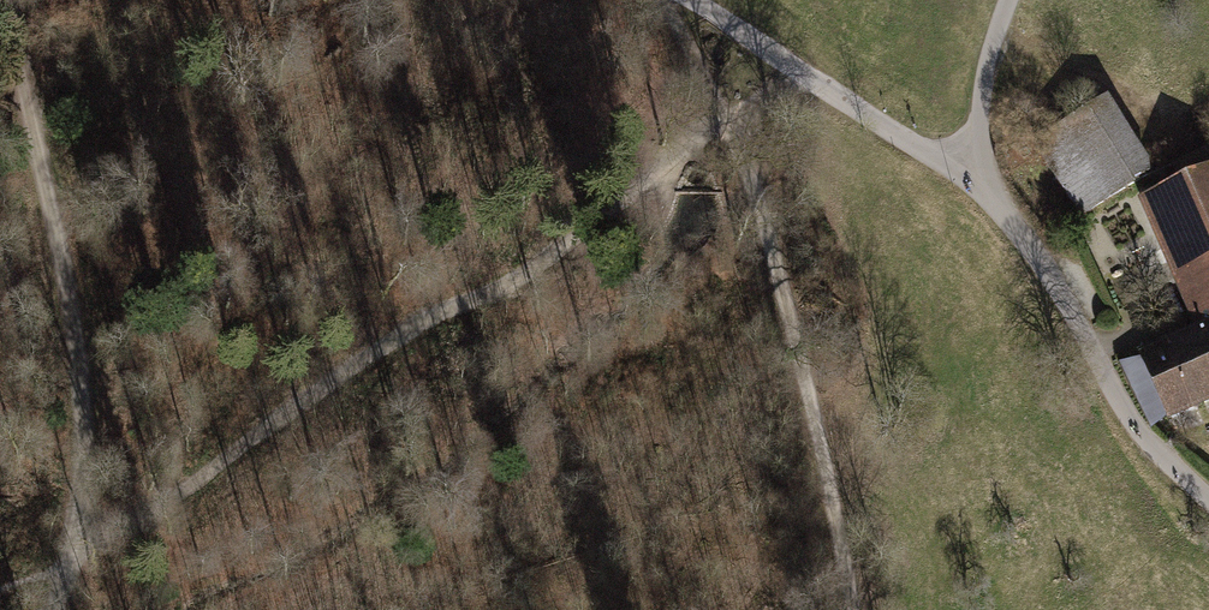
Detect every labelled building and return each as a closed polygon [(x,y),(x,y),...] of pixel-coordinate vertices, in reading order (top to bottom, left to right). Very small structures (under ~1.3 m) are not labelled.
[(1108,102),(1039,146),(1079,213),(1148,169),(1108,102)] [(1142,201),(1191,307),(1208,298),(1208,171),(1142,201)] [(1122,362),(1150,423),(1208,396),(1208,298),(1191,307),(1200,326),(1122,362)]
